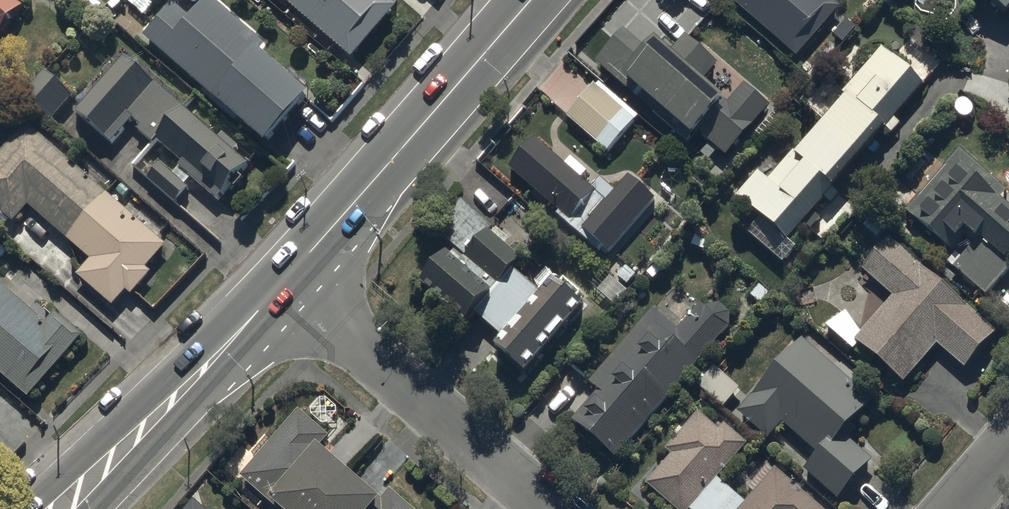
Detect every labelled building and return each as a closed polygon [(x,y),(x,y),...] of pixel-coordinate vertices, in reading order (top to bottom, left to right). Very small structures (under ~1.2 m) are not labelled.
[(13,0),(0,0),(0,40),(25,10),(13,0)] [(145,40),(268,150),(313,100),(306,94),(311,89),(294,73),(289,78),(263,55),(269,48),(215,0),(210,0),(192,19),(176,5),(145,40)] [(388,0),(281,0),(354,63),(400,10),(388,0)] [(798,57),(840,8),(831,0),(732,0),(798,57)] [(1008,21),(1008,0),(979,0),(1003,21),(1005,18),(1008,21)] [(622,28),(592,61),(688,146),(691,143),(695,147),(701,140),(707,145),(701,152),(712,162),(719,153),(728,161),(773,111),(748,88),(732,106),(708,84),(722,68),(687,37),(672,54),(662,45),(653,55),(622,28)] [(757,177),(737,200),(768,227),(758,240),(776,255),(783,246),(786,248),(825,202),(831,208),(843,194),(838,190),(889,131),(896,137),(903,129),(896,123),(926,88),(884,52),(843,101),(846,104),(800,158),(796,154),(768,186),(757,177)] [(155,146),(158,143),(183,165),(174,176),(163,166),(151,181),(179,205),(190,191),(187,188),(193,181),(219,203),(250,166),(237,156),(241,152),(223,137),(220,141),(184,110),(123,59),(76,114),(114,146),(131,126),(155,146)] [(76,98),(43,71),(22,97),(56,124),(76,98)] [(641,119),(597,84),(567,121),(610,157),(641,119)] [(169,248),(28,123),(0,154),(0,212),(15,225),(29,208),(92,264),(80,278),(116,309),(128,296),(132,300),(154,275),(149,271),(169,248)] [(569,166),(539,140),(512,172),(561,214),(557,219),(601,257),(606,252),(612,258),(658,203),(632,180),(619,195),(602,180),(593,190),(585,182),(590,176),(573,161),(569,166)] [(908,208),(957,253),(980,242),(1003,262),(1008,259),(1008,208),(1002,203),(1008,196),(960,152),(908,208)] [(463,203),(438,232),(454,251),(422,288),(469,330),(482,318),(505,344),(495,353),(530,380),(586,313),(555,284),(541,299),(514,275),(523,267),(489,235),(494,232),(463,203)] [(891,239),(862,271),(897,301),(858,345),(906,386),(937,350),(970,379),(1005,339),(891,239)] [(957,270),(986,300),(1008,278),(1008,265),(980,242),(957,270)] [(31,402),(86,339),(57,314),(52,319),(35,305),(31,309),(0,282),(0,375),(31,402)] [(653,311),(591,383),(597,393),(572,418),(588,441),(614,461),(642,431),(721,343),(730,327),(732,315),(723,306),(709,309),(702,305),(697,311),(680,330),(653,311)] [(802,343),(740,415),(774,444),(787,429),(821,458),(806,474),(840,504),(875,464),(848,440),(876,408),(802,343)] [(743,392),(710,363),(693,384),(726,412),(743,392)] [(241,479),(275,508),(410,508),(389,491),(380,502),(319,453),(329,438),(298,412),(241,479)] [(646,484),(674,508),(818,508),(777,473),(748,506),(718,485),(750,450),(727,427),(719,431),(704,415),(666,455),(672,458),(646,484)]
